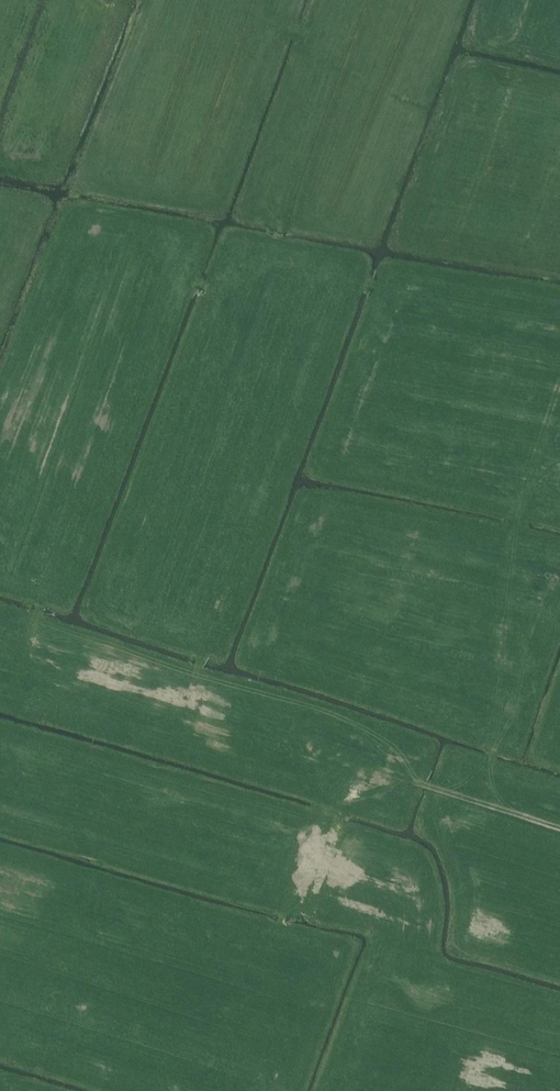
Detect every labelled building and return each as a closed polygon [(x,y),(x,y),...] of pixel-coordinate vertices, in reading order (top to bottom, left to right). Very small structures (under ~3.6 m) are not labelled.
[(192,665),(200,669),(204,660),(196,657),(192,665)]
